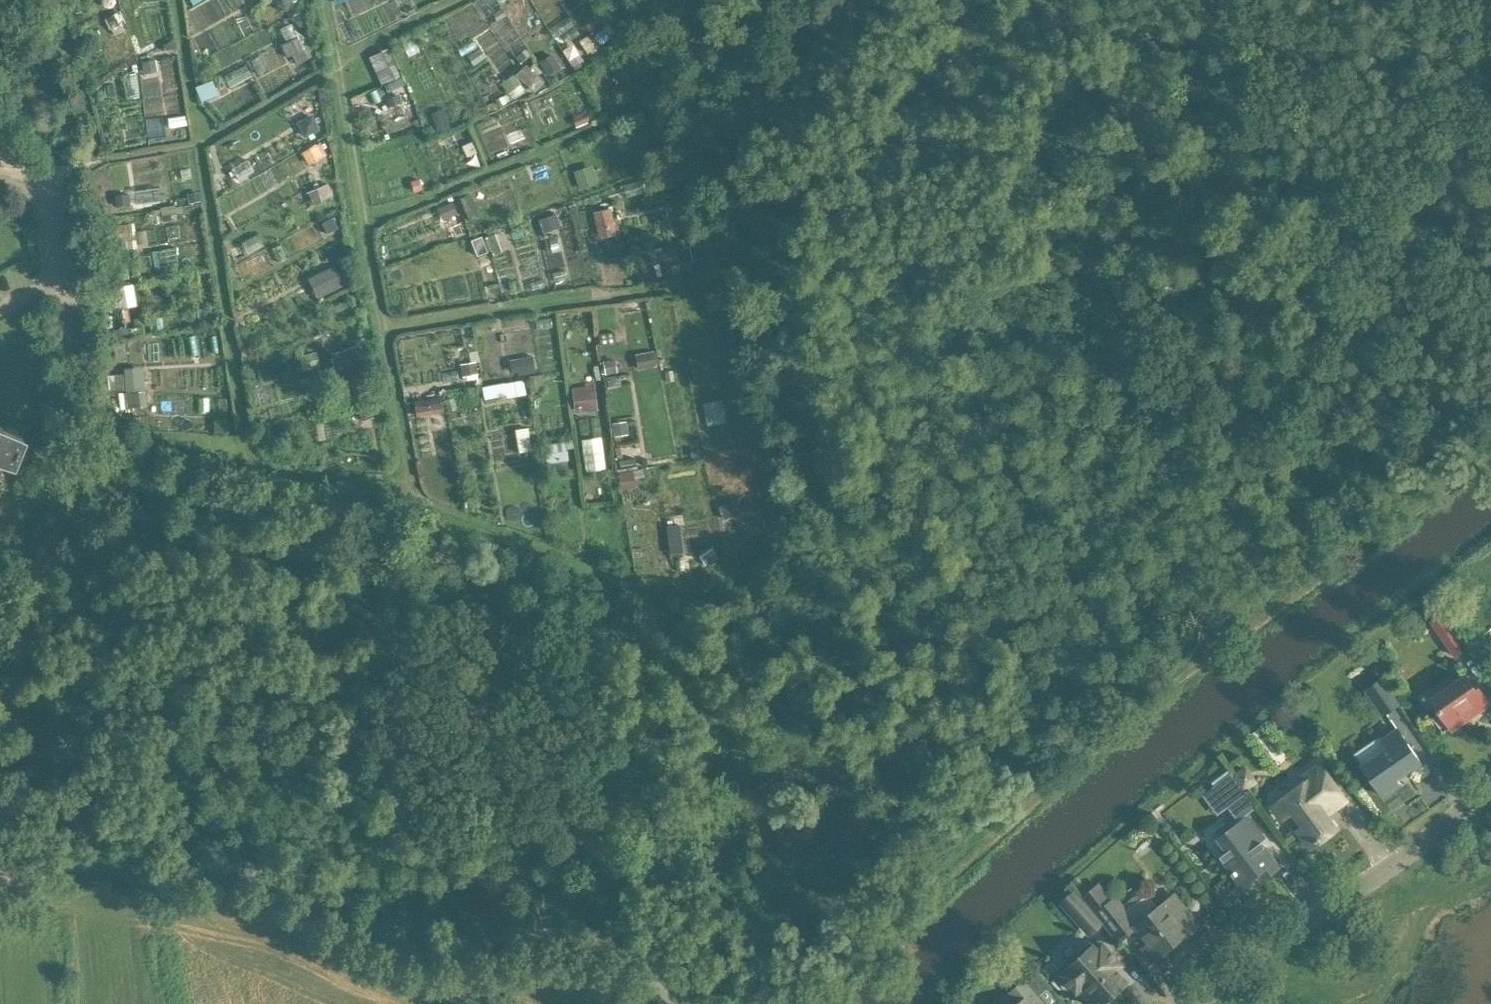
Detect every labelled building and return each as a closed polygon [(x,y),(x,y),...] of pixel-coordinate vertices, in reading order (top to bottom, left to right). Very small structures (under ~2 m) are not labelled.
[(501,8),(492,14),(497,21),(506,15),(501,8)] [(305,23),(299,12),(292,16),(298,27),(305,23)] [(80,15),(70,19),(74,28),(84,24),(80,15)] [(295,64),(311,57),(301,33),(285,40),(295,64)] [(481,45),(468,54),(474,63),(487,53),(481,45)] [(552,55),(540,63),(546,73),(558,66),(552,55)] [(392,57),(376,64),(382,79),(398,72),(392,57)] [(130,75),(124,76),(125,90),(125,98),(137,97),(138,97),(137,88),(137,75),(130,75)] [(508,92),(520,83),(513,75),(502,83),(508,92)] [(388,81),(386,82),(390,91),(401,85),(397,77),(388,81)] [(201,99),(217,93),(211,78),(196,84),(201,99)] [(397,95),(387,100),(390,106),(400,101),(397,95)] [(431,114),(438,133),(449,129),(442,110),(431,114)] [(318,116),(303,122),(309,135),(324,129),(318,116)] [(471,141),(462,145),(467,156),(476,152),(471,141)] [(128,193),(115,194),(117,205),(129,204),(128,193)] [(199,193),(187,195),(189,203),(200,201),(199,193)] [(452,202),(437,208),(442,220),(457,213),(452,202)] [(474,204),(463,209),(469,222),(479,217),(474,204)] [(612,204),(594,208),(600,235),(618,231),(612,204)] [(176,221),(174,207),(159,209),(163,223),(176,221)] [(327,233),(337,228),(332,218),(322,224),(327,233)] [(128,224),(112,226),(113,238),(129,236),(128,224)] [(505,227),(489,231),(494,251),(510,246),(505,227)] [(481,240),(473,243),(477,254),(486,250),(481,240)] [(338,250),(328,255),(331,260),(340,255),(338,250)] [(339,264),(309,277),(318,296),(348,283),(339,264)] [(134,284),(112,286),(114,303),(135,302),(134,284)] [(727,397),(718,346),(695,351),(709,424),(727,421),(723,398),(727,397)] [(654,348),(634,351),(637,365),(657,362),(654,348)] [(513,358),(515,372),(536,371),(535,356),(513,358)] [(540,374),(529,376),(530,383),(537,382),(541,377),(540,374)] [(523,378),(507,381),(509,396),(526,393),(523,378)] [(595,381),(574,383),(577,408),(598,405),(595,381)] [(449,396),(414,398),(415,413),(450,412),(449,396)] [(359,413),(361,420),(373,417),(370,409),(359,413)] [(625,421),(612,423),(614,435),(627,433),(625,421)] [(214,423),(214,432),(228,433),(228,423),(214,423)] [(14,457),(22,436),(0,427),(0,451),(14,457)] [(527,427),(513,429),(517,452),(531,449),(527,427)] [(583,471),(604,468),(601,435),(579,437),(583,471)] [(545,442),(546,461),(568,461),(567,441),(545,442)] [(620,460),(620,467),(635,465),(635,458),(620,460)] [(1455,654),(1466,647),(1442,614),(1432,621),(1455,654)] [(1432,717),(1442,732),(1488,701),(1477,686),(1474,688),(1466,677),(1432,700),(1440,711),(1432,717)] [(1384,713),(1399,702),(1382,678),(1367,688),(1384,713)] [(1363,765),(1372,778),(1383,794),(1396,785),(1397,786),(1401,783),(1396,777),(1421,760),(1399,728),(1384,738),(1389,747),(1363,765)] [(1244,763),(1232,772),(1239,783),(1243,787),(1256,778),(1244,763)] [(1304,826),(1299,829),(1311,845),(1336,827),(1325,814),(1345,799),(1319,765),(1308,773),(1312,778),(1284,799),(1304,826)] [(1213,787),(1229,807),(1240,823),(1219,838),(1228,850),(1221,855),(1234,872),(1233,873),(1235,876),(1236,875),(1243,884),(1258,873),(1262,878),(1278,866),(1260,842),(1264,839),(1248,817),(1245,819),(1234,803),(1247,793),(1232,772),(1213,787)] [(1099,882),(1084,894),(1120,940),(1137,926),(1159,954),(1198,924),(1175,895),(1157,909),(1146,894),(1122,912),(1099,882)] [(1074,891),(1063,901),(1090,930),(1101,920),(1074,891)] [(1125,982),(1113,969),(1118,965),(1119,966),(1120,965),(1101,944),(1096,949),(1089,941),(1078,951),(1082,955),(1061,975),(1076,992),(1084,984),(1099,1001),(1095,1003),(1101,1003),(1125,982)] [(1022,979),(1011,990),(1019,999),(1014,1003),(1045,1003),(1022,979)]
